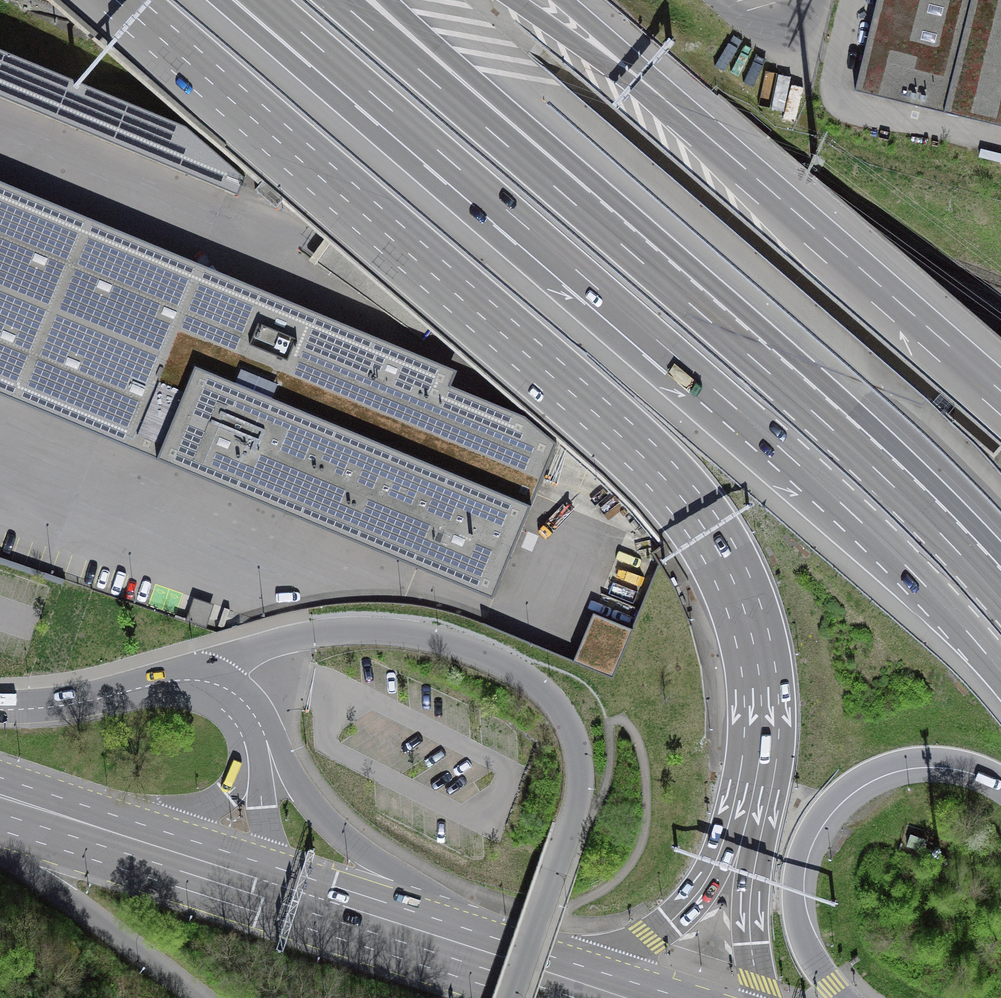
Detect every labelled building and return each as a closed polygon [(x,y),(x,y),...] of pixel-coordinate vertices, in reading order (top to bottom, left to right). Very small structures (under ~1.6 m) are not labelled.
[(855,91),(1000,127),(1000,0),(877,0),(855,91)] [(245,179),(188,129),(0,50),(0,97),(238,196),(245,179)] [(491,597),(554,443),(526,419),(449,388),(455,374),(0,186),(0,394),(491,597)] [(431,332),(327,239),(309,261),(422,341),(431,332)] [(630,629),(594,614),(575,659),(612,674),(630,629)] [(926,839),(910,835),(907,846),(922,851),(926,839)]
